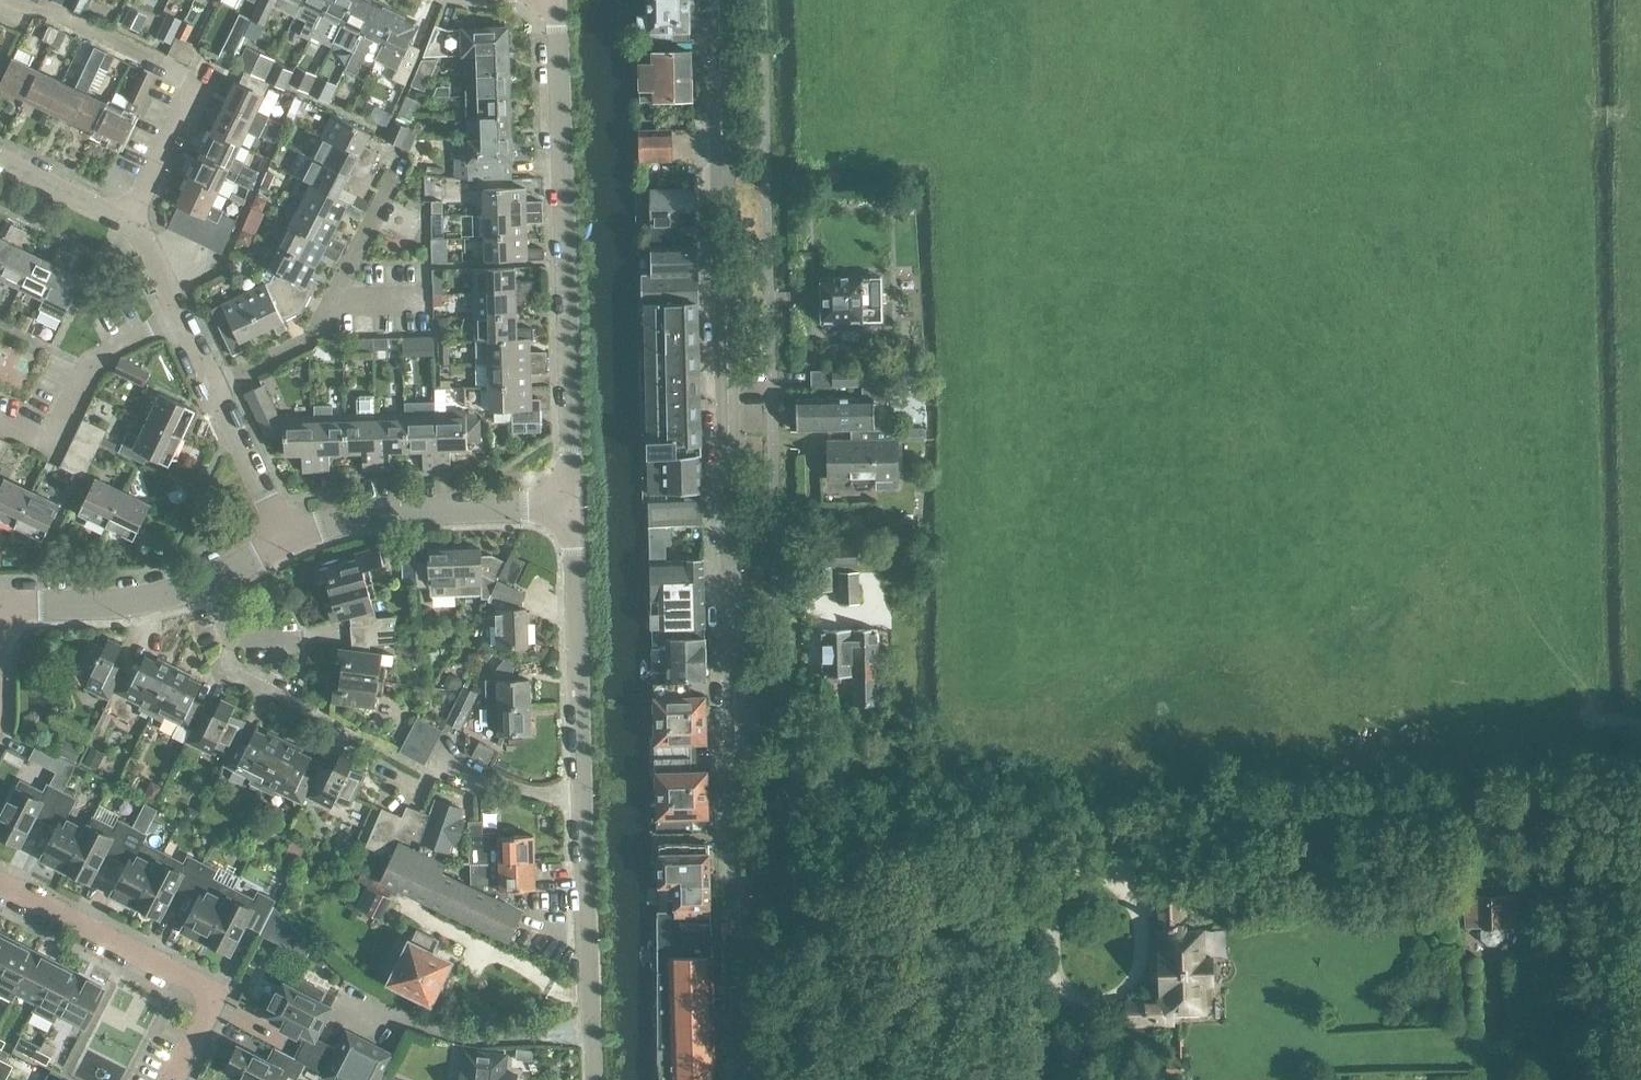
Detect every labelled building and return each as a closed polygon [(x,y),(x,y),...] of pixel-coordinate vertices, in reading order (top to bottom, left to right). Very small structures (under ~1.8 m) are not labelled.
[(62,4),(84,14),(91,0),(64,0),(62,4)] [(253,21),(264,26),(274,5),(296,16),(301,5),(304,0),(263,0),(253,21)] [(296,16),(308,21),(302,35),(310,39),(311,36),(329,0),(304,0),(301,5),(296,16)] [(311,36),(312,36),(318,40),(331,46),(335,38),(354,0),(329,0),(311,36)] [(331,46),(332,46),(336,37),(356,46),(376,4),(367,0),(354,0),(335,38),(331,46)] [(648,14),(640,14),(641,31),(690,30),(689,0),(648,0),(648,14)] [(357,47),(346,70),(356,74),(373,40),(382,44),(397,14),(376,4),(356,46),(357,47)] [(172,41),(183,20),(168,12),(157,34),(172,41)] [(138,34),(145,20),(130,13),(124,27),(138,34)] [(240,14),(234,27),(246,33),(252,20),(240,14)] [(382,44),(376,58),(387,64),(398,69),(397,72),(393,79),(406,85),(421,49),(411,44),(418,29),(414,27),(416,23),(397,14),(382,44)] [(189,68),(198,49),(187,44),(195,28),(194,28),(197,21),(188,16),(185,23),(169,58),(189,68)] [(448,29),(437,26),(425,56),(464,54),(508,53),(508,46),(511,46),(511,33),(508,33),(507,27),(448,29)] [(51,45),(58,31),(49,27),(42,41),(51,45)] [(690,30),(641,31),(641,42),(691,40),(690,30)] [(60,50),(67,36),(58,31),(51,45),(60,50)] [(239,46),(227,41),(219,57),(231,63),(239,46)] [(262,80),(270,63),(272,60),(244,47),(234,67),(262,80)] [(25,98),(39,70),(30,65),(35,55),(19,48),(0,86),(25,98)] [(640,77),(692,75),(691,51),(654,52),(654,62),(640,63),(640,77)] [(465,75),(477,74),(509,73),(508,53),(464,54),(465,75)] [(108,73),(114,58),(106,54),(99,69),(108,73)] [(429,80),(438,59),(421,60),(415,74),(429,80)] [(282,90),(285,84),(290,73),(270,63),(262,80),(282,90)] [(62,81),(49,110),(73,121),(86,93),(99,69),(90,64),(78,89),(62,81)] [(306,94),(314,76),(293,66),(290,73),(285,84),(306,94)] [(49,110),(62,81),(39,70),(25,98),(49,110)] [(275,133),(279,125),(265,119),(266,116),(257,112),(264,97),(260,95),(265,84),(241,72),(236,84),(224,108),(275,133)] [(121,145),(153,79),(141,73),(126,105),(115,99),(112,106),(110,105),(96,133),(121,145)] [(466,96),(510,95),(509,73),(477,74),(477,85),(466,86),(466,96)] [(423,91),(429,80),(415,74),(410,85),(423,91)] [(641,101),(655,101),(692,100),(692,75),(640,77),(641,101)] [(326,104),(335,86),(314,76),(306,94),(326,104)] [(96,133),(110,105),(86,93),(73,121),(96,133)] [(467,118),(479,117),(510,116),(510,95),(466,96),(467,118)] [(413,114),(418,102),(405,96),(400,108),(413,114)] [(290,123),(299,101),(291,97),(282,119),(290,123)] [(375,162),(380,153),(363,145),(369,133),(316,107),(312,116),(328,124),(322,135),(375,162)] [(275,133),(224,108),(213,132),(240,145),(247,131),(256,136),(256,137),(271,143),(275,133)] [(408,127),(413,114),(400,108),(396,118),(394,121),(408,127)] [(390,130),(394,121),(396,118),(380,111),(374,124),(390,130)] [(468,139),(511,138),(510,116),(479,117),(479,129),(467,129),(468,139)] [(401,141),(408,127),(394,121),(390,130),(388,136),(401,141)] [(641,161),(672,160),(671,130),(640,130),(641,161)] [(229,169),(240,145),(213,132),(201,156),(229,169)] [(370,172),(375,162),(322,135),(311,156),(348,175),(354,163),(370,172)] [(469,180),(512,178),(512,160),(511,138),(468,139),(469,180)] [(217,193),(229,169),(201,156),(190,179),(217,193)] [(353,204),(358,195),(342,187),(348,175),(311,156),(300,178),(311,183),(353,204)] [(244,164),(240,173),(255,180),(258,171),(244,164)] [(268,172),(262,186),(270,189),(276,175),(268,172)] [(239,174),(235,182),(251,189),(254,181),(255,180),(240,173),(239,174)] [(234,230),(237,222),(221,214),(223,211),(211,206),(217,193),(190,179),(178,203),(180,204),(234,230)] [(359,220),(365,209),(353,204),(311,183),(301,204),(338,222),(343,211),(359,220)] [(526,199),(525,185),(484,187),(485,211),(543,209),(543,199),(526,199)] [(644,241),(672,240),(671,224),(695,224),(695,190),(651,191),(651,223),(644,223),(644,241)] [(358,195),(353,204),(365,209),(369,200),(358,195)] [(444,201),(433,200),(433,212),(444,212),(444,201)] [(222,254),(234,230),(180,204),(169,228),(222,254)] [(343,251),(348,241),(332,233),(338,222),(301,204),(290,224),(343,251)] [(249,215),(262,221),(265,214),(252,208),(249,215)] [(481,235),(486,234),(531,233),(531,220),(543,219),(543,209),(485,211),(481,211),(481,235)] [(433,215),(433,228),(445,228),(444,215),(433,215)] [(338,260),(343,251),(290,224),(280,245),(316,264),(322,252),(338,260)] [(19,228),(12,225),(4,240),(0,238),(0,268),(19,228)] [(35,256),(19,248),(27,232),(19,228),(0,268),(0,278),(20,287),(35,256)] [(239,237),(237,241),(250,246),(255,235),(243,229),(239,237)] [(531,246),(531,233),(486,234),(487,258),(545,256),(544,245),(531,246)] [(303,310),(319,280),(310,276),(316,264),(280,245),(268,268),(275,271),(271,280),(303,310)] [(645,311),(698,310),(696,246),(652,247),(652,274),(644,274),(645,311)] [(43,299),(66,251),(59,248),(51,263),(35,256),(20,287),(43,299)] [(67,311),(82,279),(66,271),(74,255),(66,251),(43,299),(67,311)] [(516,279),(516,265),(474,267),(475,291),(533,289),(532,279),(516,279)] [(862,279),(862,278),(822,279),(822,306),(819,308),(819,317),(823,319),(823,324),(863,323),(862,290),(872,289),(872,279),(862,279)] [(287,328),(283,319),(303,310),(271,280),(243,293),(261,330),(273,324),(277,333),(287,328)] [(476,313),(517,311),(517,301),(533,300),(533,289),(475,291),(476,313)] [(232,354),(253,345),(249,336),(261,330),(243,293),(211,308),(232,354)] [(646,329),(698,328),(698,310),(645,311),(646,329)] [(518,327),(518,322),(517,311),(476,313),(477,339),(489,338),(529,337),(534,337),(534,326),(518,327)] [(441,339),(450,339),(450,316),(440,317),(441,339)] [(21,317),(17,326),(28,331),(28,332),(33,322),(21,317)] [(646,352),(699,350),(698,328),(646,329),(646,352)] [(530,349),(529,337),(489,338),(490,361),(548,359),(547,349),(530,349)] [(372,339),(352,340),(352,352),(372,351),(372,339)] [(388,339),(373,340),(373,351),(388,351),(388,339)] [(441,362),(451,362),(450,339),(441,339),(441,362)] [(328,342),(328,353),(342,352),(341,352),(341,341),(328,342)] [(647,374),(699,372),(699,350),(646,352),(647,374)] [(140,384),(146,371),(121,359),(119,358),(113,370),(140,384)] [(490,385),(531,384),(531,371),(548,370),(548,359),(490,361),(490,385)] [(864,399),(798,400),(798,407),(799,424),(799,431),(852,430),(884,429),(883,398),(889,398),(889,386),(888,374),(895,359),(876,359),(877,370),(877,386),(863,386),(864,399)] [(835,371),(813,372),(813,387),(836,387),(863,386),(877,386),(877,370),(835,371)] [(700,405),(699,372),(647,374),(648,401),(695,400),(695,405),(700,405)] [(278,416),(263,384),(248,391),(268,435),(285,434),(286,453),(302,453),(302,470),(317,469),(315,414),(278,416)] [(532,397),(531,384),(490,385),(491,410),(512,409),(513,421),(527,421),(527,430),(542,429),(541,396),(532,397)] [(183,438),(197,411),(161,393),(148,421),(183,438)] [(378,467),(376,412),(376,395),(361,395),(357,398),(358,413),(346,413),(347,451),(364,451),(364,468),(378,467)] [(695,405),(695,400),(648,401),(648,429),(700,427),(700,405),(695,405)] [(333,414),(333,404),(315,405),(315,414),(317,469),(331,469),(331,452),(347,451),(346,413),(333,414)] [(467,411),(467,409),(437,410),(439,466),(452,465),(452,448),(468,447),(468,440),(483,440),(483,417),(479,417),(479,411),(467,411)] [(439,466),(437,410),(406,411),(408,449),(424,449),(425,466),(439,466)] [(378,467),(392,467),(391,450),(408,449),(406,411),(376,412),(378,467)] [(101,442),(107,430),(83,418),(77,430),(101,442)] [(183,438),(148,421),(140,436),(130,430),(120,451),(145,463),(149,456),(170,466),(183,438)] [(649,456),(701,455),(700,427),(648,429),(649,456)] [(852,443),(830,443),(830,446),(830,477),(852,477),(853,483),(858,488),(871,488),(876,483),(876,477),(878,476),(898,476),(897,442),(921,441),(924,441),(924,429),(922,429),(894,429),(889,429),(884,429),(852,430),(852,443)] [(95,454),(101,442),(77,430),(71,443),(95,454)] [(9,443),(0,438),(0,462),(9,443)] [(89,467),(95,454),(71,443),(66,455),(89,467)] [(84,478),(89,467),(66,455),(60,467),(84,478)] [(650,493),(702,492),(701,455),(649,456),(650,493)] [(32,491),(5,478),(0,488),(0,519),(15,527),(32,491)] [(106,527),(123,491),(96,478),(78,513),(106,527)] [(43,540),(60,504),(32,491),(15,527),(43,540)] [(134,540),(151,504),(123,491),(106,527),(134,540)] [(667,560),(667,550),(666,542),(671,541),(671,527),(703,526),(702,501),(650,502),(651,561),(652,581),(704,581),(704,560),(667,560)] [(815,592),(834,592),(834,567),(859,567),(859,531),(817,531),(817,567),(815,567),(815,592)] [(374,583),(370,569),(385,565),(380,547),(355,554),(357,560),(318,570),(321,582),(327,580),(331,594),(374,583)] [(482,548),(456,549),(457,595),(483,594),(483,598),(488,598),(490,596),(498,579),(499,576),(501,576),(501,577),(508,562),(493,555),(482,555),(482,548)] [(430,561),(416,561),(417,579),(418,588),(431,587),(432,596),(457,595),(456,549),(430,550),(430,561)] [(416,550),(403,551),(404,579),(417,579),(416,561),(416,550)] [(508,562),(501,577),(515,583),(519,576),(526,561),(516,557),(511,555),(508,562)] [(860,602),(860,573),(840,573),(840,602),(860,602)] [(490,596),(488,598),(496,602),(497,645),(528,644),(527,607),(520,607),(520,604),(526,592),(498,579),(490,596)] [(652,628),(705,627),(704,581),(652,581),(652,628)] [(333,622),(375,611),(372,600),(378,598),(374,583),(331,594),(335,608),(329,610),(333,622)] [(370,632),(398,630),(397,617),(369,619),(370,632)] [(370,645),(399,643),(398,630),(370,632),(370,645)] [(852,631),(823,631),(823,677),(828,677),(828,682),(842,682),(842,678),(853,677),(854,706),(879,706),(878,630),(852,631)] [(653,660),(706,659),(706,638),(668,639),(669,648),(653,649),(653,660)] [(111,670),(123,647),(109,640),(105,648),(90,641),(74,672),(90,680),(86,689),(111,701),(115,693),(123,676),(122,675),(111,670)] [(387,681),(388,665),(382,665),(383,653),(339,648),(338,661),(343,662),(342,677),(387,681)] [(485,648),(480,656),(490,661),(494,652),(485,648)] [(156,660),(146,655),(137,673),(126,667),(122,675),(123,676),(115,693),(141,706),(139,710),(150,716),(175,666),(157,657),(156,660)] [(507,657),(496,671),(514,674),(517,666),(507,657)] [(706,680),(706,659),(653,660),(654,672),(668,671),(668,681),(706,680)] [(199,717),(205,705),(194,700),(202,683),(191,677),(193,675),(175,666),(150,716),(161,721),(164,717),(191,731),(198,716),(199,717)] [(446,684),(450,688),(459,690),(464,686),(464,681),(460,677),(451,675),(447,679),(446,684)] [(385,697),(387,681),(342,677),(341,692),(335,691),(334,703),(378,708),(379,696),(385,697)] [(500,707),(530,706),(530,703),(532,700),(532,694),(529,691),(529,679),(500,680),(488,681),(488,705),(500,707)] [(690,695),(690,683),(654,684),(655,720),(707,719),(706,694),(690,695)] [(474,700),(478,693),(465,687),(461,694),(474,700)] [(462,728),(474,700),(461,694),(448,722),(462,728)] [(238,741),(247,722),(232,714),(236,706),(222,699),(211,723),(199,717),(198,716),(191,731),(185,742),(211,755),(215,746),(230,754),(237,740),(238,741)] [(533,725),(533,720),(531,718),(530,706),(500,707),(488,707),(489,724),(501,724),(501,734),(532,733),(531,729),(533,725)] [(438,742),(444,730),(419,718),(414,730),(438,742)] [(656,758),(691,757),(691,743),(708,743),(707,719),(655,720),(656,758)] [(269,735),(258,730),(250,746),(238,741),(237,740),(230,754),(224,767),(252,781),(251,784),(263,790),(288,741),(271,733),(269,735)] [(432,754),(438,742),(414,730),(408,742),(432,754)] [(75,762),(81,749),(63,740),(57,754),(75,762)] [(303,805),(307,798),(316,779),(305,773),(313,758),(303,752),(304,749),(288,741),(263,790),(275,796),(277,792),(303,805)] [(427,765),(432,754),(408,742),(402,753),(427,765)] [(105,754),(92,747),(86,761),(99,767),(105,754)] [(351,808),(368,775),(353,768),(357,760),(343,753),(332,776),(320,770),(316,779),(307,798),(332,810),(337,801),(351,808)] [(692,771),(691,757),(656,758),(658,796),(709,794),(708,771),(692,771)] [(23,781),(19,788),(13,800),(11,799),(3,814),(5,815),(0,825),(0,832),(21,843),(37,813),(48,819),(63,791),(50,785),(46,792),(35,787),(23,781)] [(154,804),(162,787),(151,781),(142,798),(154,804)] [(67,870),(94,817),(72,806),(76,798),(63,791),(48,819),(60,826),(44,858),(67,870)] [(495,808),(498,803),(502,795),(494,791),(486,798),(482,801),(482,808),(495,808)] [(659,833),(669,833),(693,832),(693,818),(710,818),(709,794),(658,796),(659,833)] [(419,845),(430,816),(408,806),(403,816),(383,807),(366,845),(388,855),(397,835),(419,845)] [(435,821),(425,847),(441,853),(442,850),(460,856),(470,823),(467,823),(467,815),(440,806),(435,821)] [(116,829),(94,817),(67,870),(68,870),(69,868),(91,880),(107,850),(118,856),(133,828),(120,821),(116,829)] [(483,832),(483,821),(471,821),(472,862),(535,861),(534,834),(500,836),(500,832),(483,832)] [(137,906),(164,854),(142,842),(146,835),(133,828),(118,856),(130,862),(114,894),(137,906)] [(670,843),(669,833),(659,833),(661,886),(676,885),(676,899),(669,899),(669,911),(659,912),(659,917),(681,916),(712,915),(710,844),(692,844),(692,842),(670,843)] [(300,861),(307,843),(293,837),(286,854),(300,861)] [(513,941),(526,911),(505,902),(503,901),(473,887),(443,873),(448,863),(419,849),(400,841),(383,879),(513,941)] [(186,865),(164,854),(137,906),(138,906),(139,904),(161,916),(177,886),(188,892),(203,864),(190,857),(186,865)] [(503,901),(508,890),(536,889),(535,861),(472,862),(473,887),(503,901)] [(207,942),(234,890),(212,879),(216,871),(203,864),(188,892),(200,898),(184,930),(207,942)] [(388,895),(385,894),(368,886),(357,908),(367,913),(374,916),(377,918),(388,895)] [(256,902),(234,890),(207,942),(208,943),(209,941),(231,952),(247,922),(260,929),(274,901),(260,894),(256,902)] [(1184,930),(1183,891),(1159,891),(1161,964),(1153,964),(1153,980),(1161,980),(1162,1002),(1128,1003),(1129,1022),(1181,1021),(1180,1009),(1205,1009),(1204,982),(1213,982),(1212,958),(1202,958),(1202,930),(1184,930)] [(1502,936),(1502,924),(1512,924),(1512,895),(1467,896),(1467,906),(1467,925),(1483,924),(1483,936),(1488,943),(1497,943),(1502,936)] [(274,901),(260,929),(297,947),(304,935),(274,901)] [(682,925),(681,916),(659,917),(660,976),(670,976),(670,958),(713,958),(713,924),(682,925)] [(434,953),(441,940),(419,929),(413,942),(412,941),(403,958),(395,954),(390,963),(399,967),(392,981),(432,1001),(452,962),(434,953)] [(17,942),(6,937),(5,939),(0,937),(0,975),(17,942)] [(0,975),(0,993),(13,1000),(36,955),(26,950),(28,948),(17,942),(0,975)] [(36,955),(13,1000),(14,1001),(18,993),(38,1003),(58,963),(48,958),(47,961),(36,955)] [(713,958),(670,958),(670,976),(660,976),(660,1079),(717,1079),(713,958)] [(38,1003),(34,1011),(35,1011),(55,1022),(78,977),(68,972),(70,969),(59,964),(58,963),(38,1003)] [(78,977),(55,1022),(56,1022),(60,1014),(85,1027),(104,990),(102,989),(103,986),(90,979),(88,982),(78,977)] [(298,982),(295,988),(285,983),(281,992),(278,991),(271,1005),(274,1006),(269,1015),(284,1023),(282,1027),(307,1040),(297,1058),(305,1062),(304,1063),(338,1079),(381,1079),(385,1072),(398,1047),(351,1023),(336,1053),(307,1038),(325,1003),(320,1001),(323,995),(298,982)] [(29,1045),(25,1053),(37,1059),(41,1051),(29,1045)] [(239,1046),(227,1070),(243,1079),(242,1079),(285,1079),(289,1073),(297,1077),(304,1063),(305,1062),(297,1058),(277,1047),(269,1062),(239,1046)] [(41,1051),(37,1059),(48,1065),(53,1057),(41,1051)] [(507,1056),(481,1053),(479,1071),(463,1069),(462,1079),(516,1079),(517,1075),(502,1073),(502,1067),(506,1068),(507,1056)] [(7,1062),(1,1073),(9,1077),(15,1066),(7,1062)] [(385,1072),(381,1079),(402,1079),(385,1072)]
